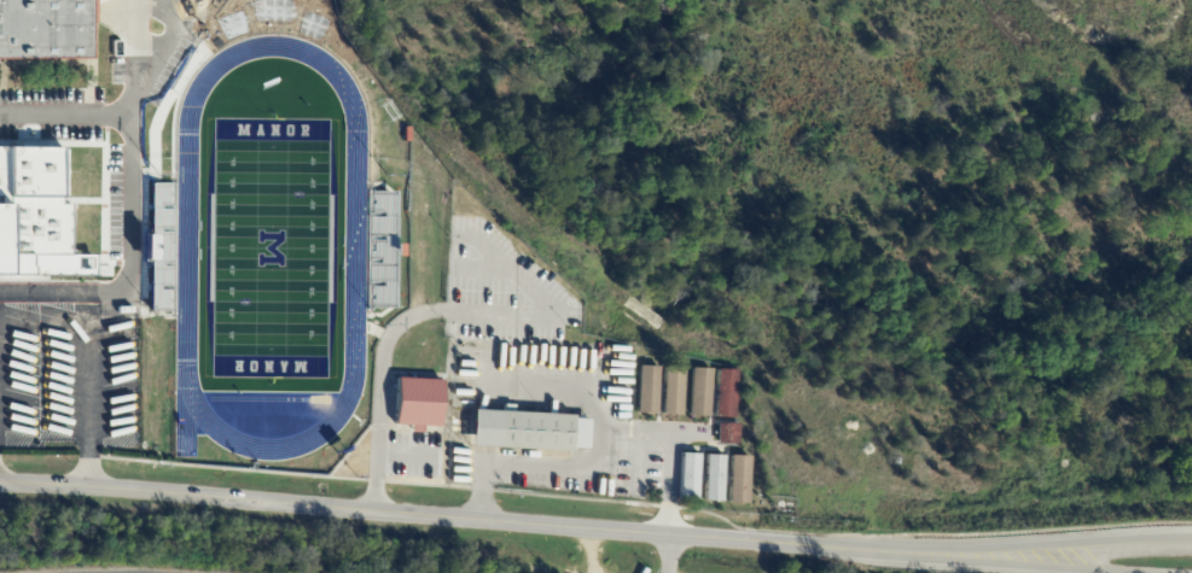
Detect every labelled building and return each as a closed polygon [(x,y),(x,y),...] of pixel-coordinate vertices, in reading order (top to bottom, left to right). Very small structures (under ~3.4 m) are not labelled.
[(94,68),(0,68),(0,0),(97,0),(97,4),(104,4),(104,30),(94,30),(94,68)] [(158,129),(143,118),(128,137),(142,149),(158,129)] [(100,286),(0,286),(0,153),(71,153),(71,214),(77,214),(77,262),(100,262),(100,286)] [(637,365),(636,412),(655,413),(656,366),(637,365)] [(682,367),(663,366),(661,414),(680,414),(682,367)] [(688,415),(707,416),(708,368),(689,367),(688,415)] [(733,417),(734,369),(715,369),(713,416),(733,417)] [(421,433),(421,434),(411,433),(411,427),(395,426),(397,380),(442,382),(438,429),(423,427),(421,433)] [(504,413),(572,416),(572,420),(589,421),(588,450),(571,449),(571,452),(471,448),(473,411),(504,413)] [(715,443),(736,443),(737,423),(715,422),(715,443)] [(695,499),(698,453),(680,453),(678,498),(695,499)] [(703,500),(720,501),(722,455),(704,454),(703,500)] [(748,456),(729,455),(727,502),(746,503),(748,456)]
